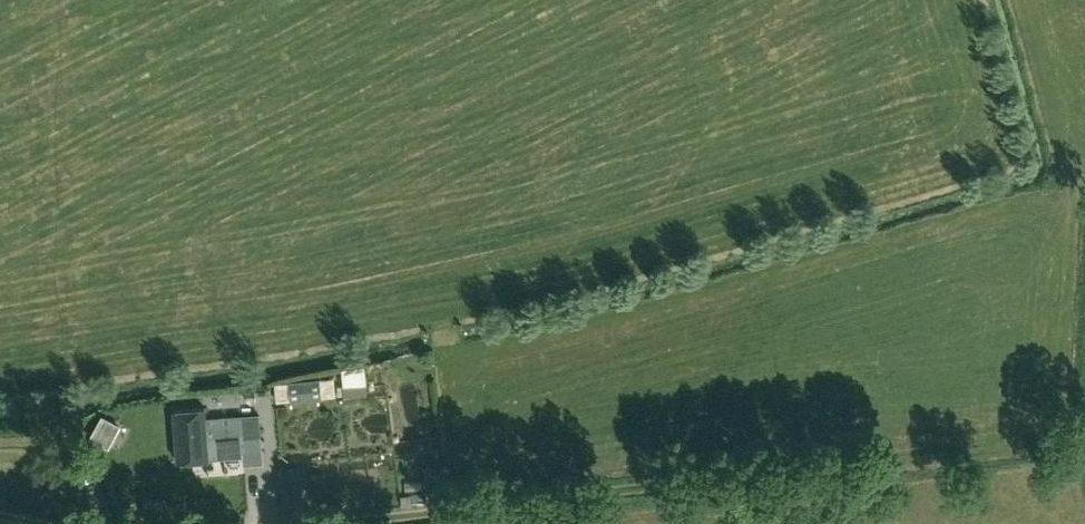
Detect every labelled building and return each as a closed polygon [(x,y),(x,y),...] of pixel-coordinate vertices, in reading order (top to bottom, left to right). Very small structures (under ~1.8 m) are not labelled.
[(338,361),(319,362),(320,382),(339,381),(338,361)] [(290,366),(274,367),(275,387),(292,386),(290,366)] [(260,413),(239,415),(206,418),(205,406),(172,409),(176,460),(243,455),(245,464),(263,462),(261,428),(260,413)] [(299,465),(281,466),(285,515),(302,514),(299,465)]
